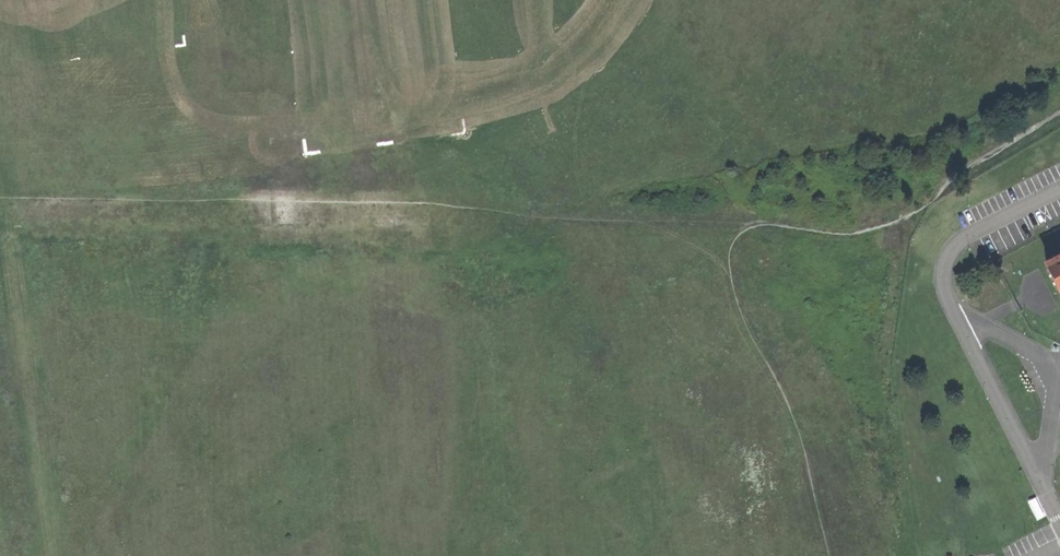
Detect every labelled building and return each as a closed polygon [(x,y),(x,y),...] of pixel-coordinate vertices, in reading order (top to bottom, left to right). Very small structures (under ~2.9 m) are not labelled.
[(1040,267),(1059,304),(1059,257),(1040,267)]
